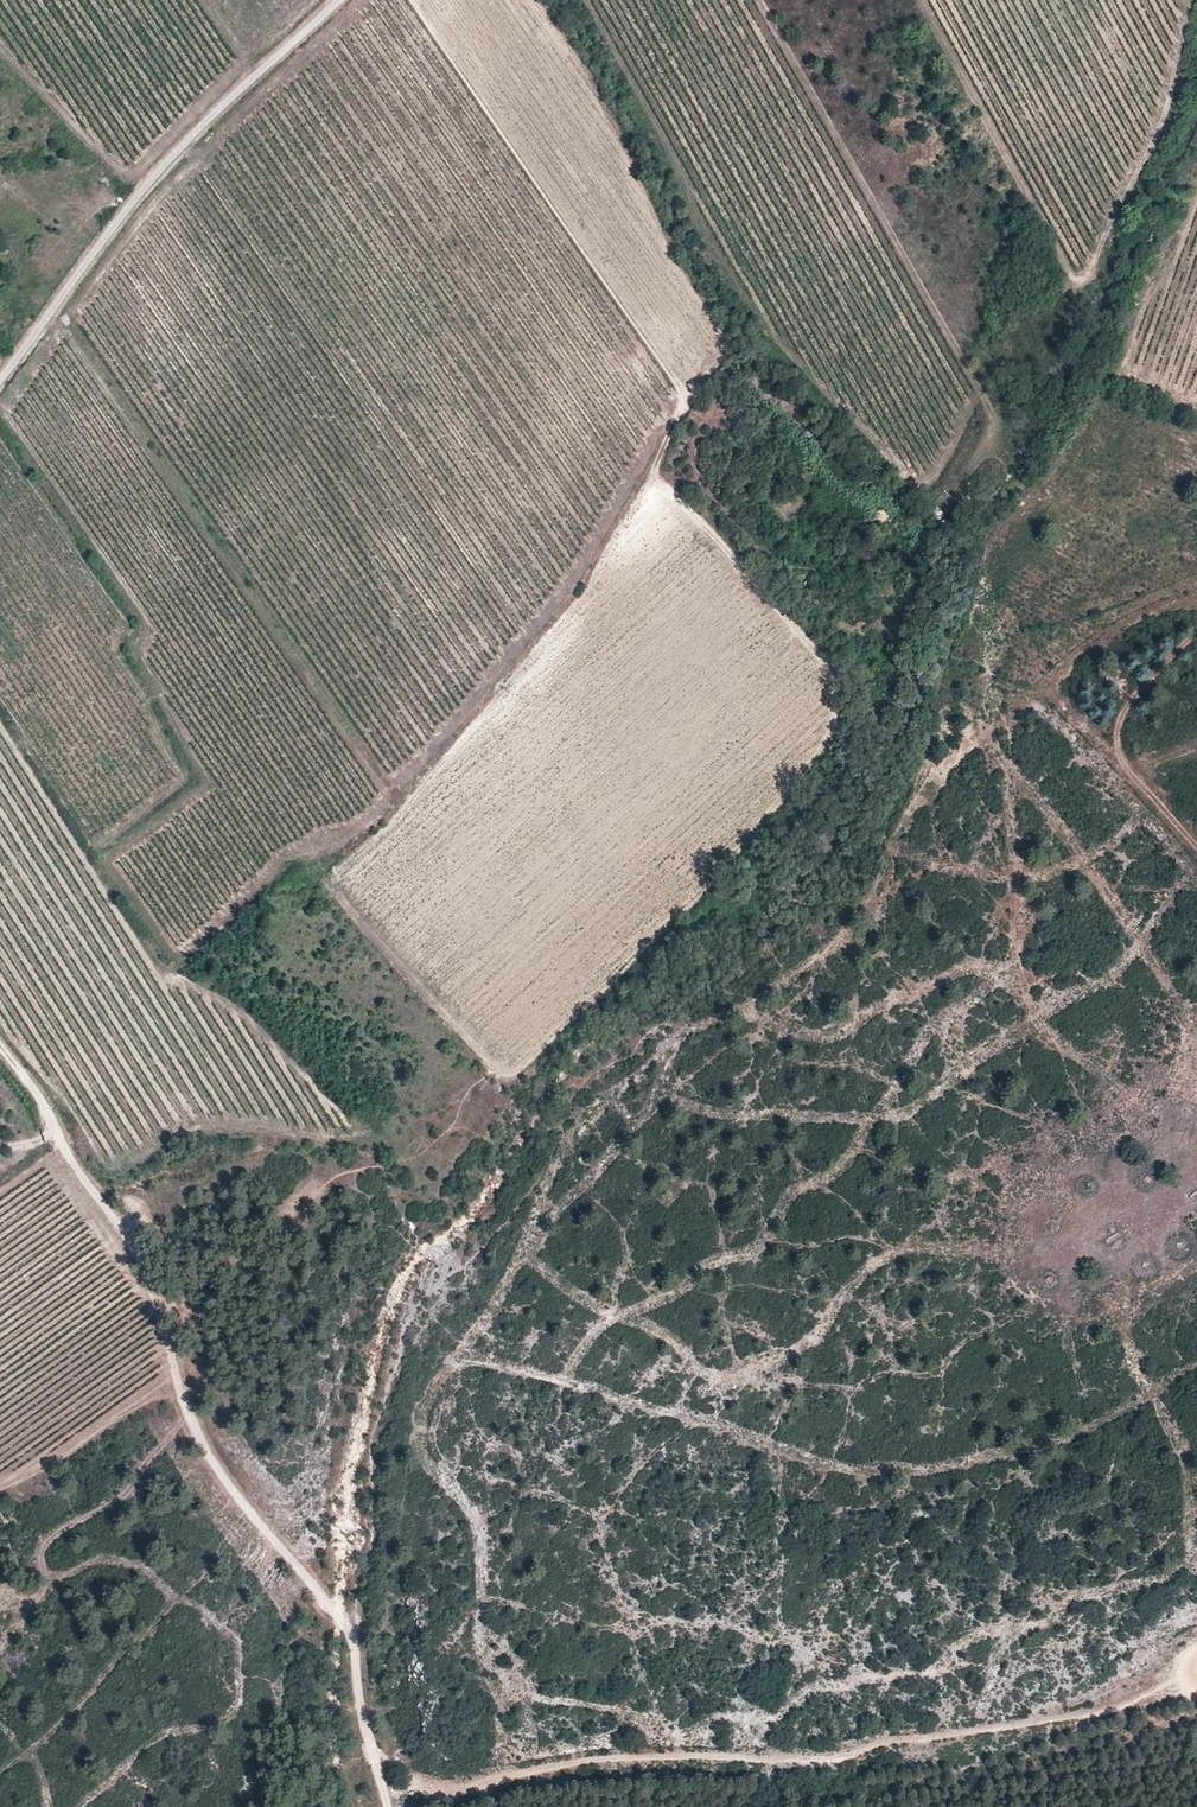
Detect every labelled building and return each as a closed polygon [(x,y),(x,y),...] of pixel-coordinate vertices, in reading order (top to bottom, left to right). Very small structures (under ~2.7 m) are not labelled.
[(873,515),(879,525),(888,520),(883,510),(873,515)]
